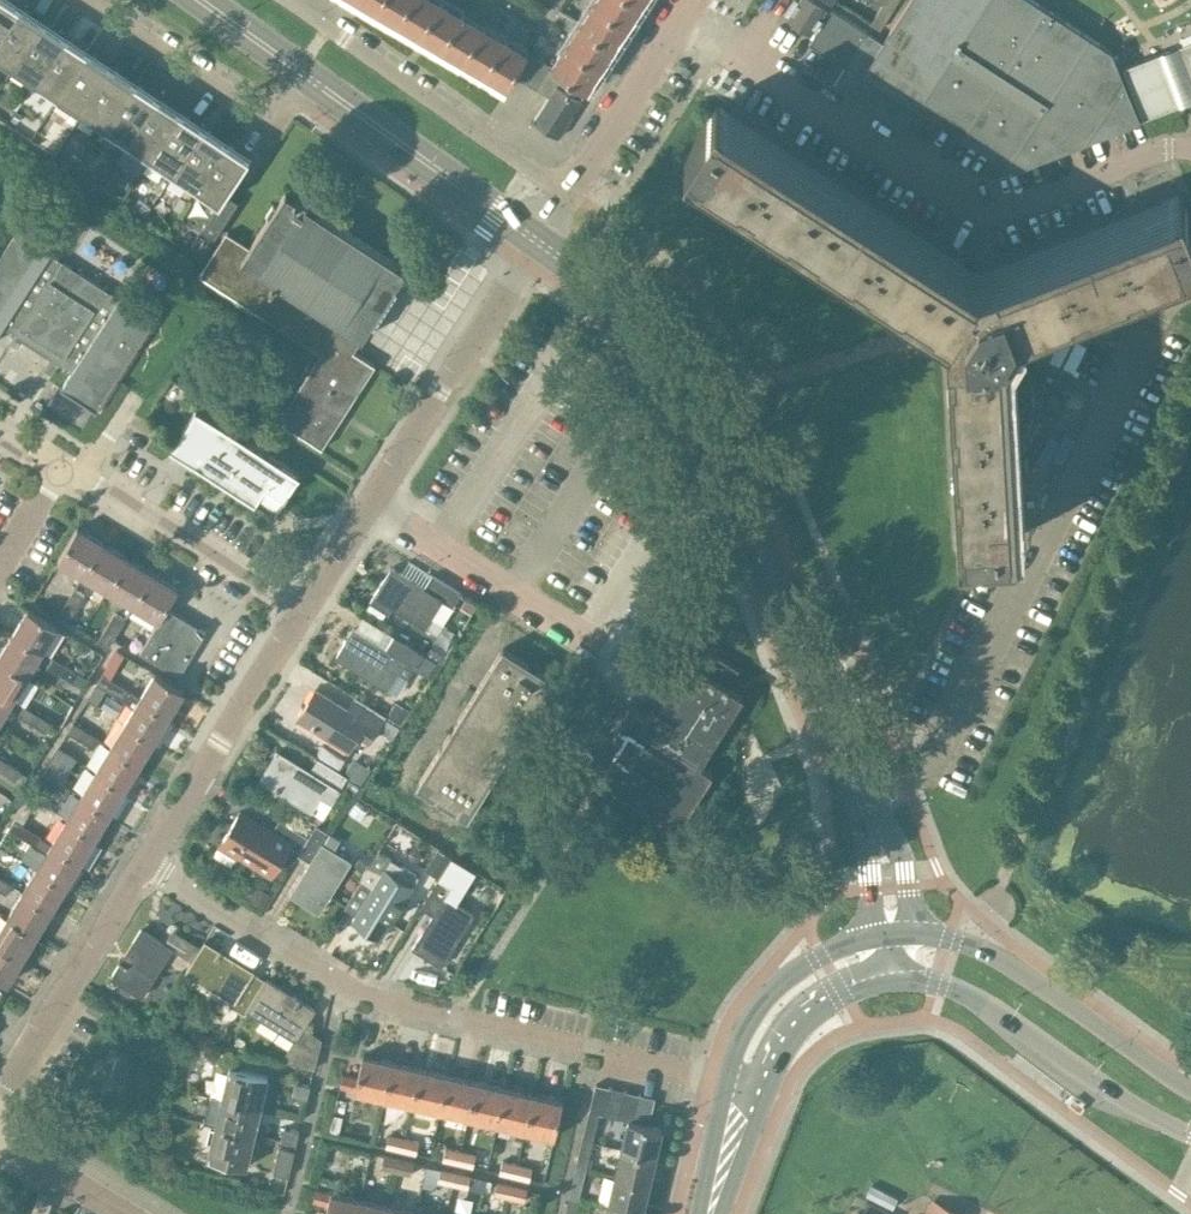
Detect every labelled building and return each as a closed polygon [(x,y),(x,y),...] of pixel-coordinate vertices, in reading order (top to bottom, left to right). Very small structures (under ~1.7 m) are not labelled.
[(20,5),(12,0),(0,0),(0,36),(20,5)] [(377,8),(381,0),(362,0),(377,8)] [(420,34),(439,0),(381,0),(377,8),(420,34)] [(463,59),(484,23),(445,0),(439,0),(420,34),(463,59)] [(615,44),(642,2),(638,0),(593,0),(579,22),(615,44)] [(811,30),(826,6),(818,0),(798,0),(788,15),(811,30)] [(1014,167),(1140,118),(1112,49),(1036,0),(909,0),(883,41),(831,8),(809,42),(845,66),(834,84),(904,129),(919,106),(1014,167)] [(892,9),(898,0),(885,0),(883,3),(892,9)] [(871,22),(880,28),(892,9),(883,3),(871,22)] [(487,18),(497,24),(505,9),(495,4),(487,18)] [(13,67),(43,20),(20,5),(0,36),(0,58),(13,67)] [(555,19),(569,28),(575,18),(561,9),(555,19)] [(13,67),(36,82),(66,36),(43,20),(13,67)] [(552,65),(585,86),(587,87),(615,44),(579,22),(552,64),(552,65)] [(513,74),(527,50),(528,49),(484,23),(463,59),(507,85),(513,74)] [(36,82),(59,97),(89,51),(66,36),(36,82)] [(1190,76),(1190,39),(1178,44),(1190,76)] [(513,74),(537,88),(552,65),(552,64),(527,50),(513,74)] [(59,97),(82,112),(112,66),(89,51),(59,97)] [(1121,67),(1142,117),(1178,104),(1158,52),(1121,67)] [(533,120),(558,136),(581,100),(578,97),(585,86),(552,65),(537,88),(549,95),(533,120)] [(82,112),(105,127),(135,81),(112,66),(82,112)] [(105,127),(127,142),(158,96),(135,81),(105,127)] [(127,142),(150,157),(181,111),(158,96),(127,142)] [(959,539),(983,537),(1018,536),(1018,533),(1017,533),(1008,348),(1007,330),(1012,330),(1019,320),(1025,317),(1190,252),(1190,217),(1181,192),(1179,193),(1179,194),(979,272),(719,105),(717,103),(685,153),(947,322),(947,328),(959,539)] [(150,157),(173,172),(203,126),(181,111),(150,157)] [(173,172),(196,187),(226,141),(203,126),(173,172)] [(202,228),(215,236),(238,201),(226,193),(250,157),(226,141),(196,187),(219,202),(202,228)] [(279,419),(318,445),(372,361),(354,350),(406,269),(306,204),(307,203),(296,196),(296,197),(286,190),(249,247),(227,233),(205,267),(203,266),(199,273),(263,314),(265,311),(328,351),(322,362),(317,359),(279,419)] [(95,408),(156,313),(123,292),(120,297),(50,252),(54,246),(21,225),(0,257),(0,329),(3,325),(51,356),(44,367),(53,373),(60,362),(73,370),(62,387),(95,408)] [(170,446),(274,513),(300,472),(196,405),(170,446)] [(58,558),(84,573),(103,541),(78,526),(58,558)] [(84,573),(108,589),(128,557),(103,541),(84,573)] [(108,589),(133,604),(153,572),(128,557),(108,589)] [(391,605),(425,626),(442,598),(452,605),(461,591),(432,574),(424,586),(392,566),(371,600),(387,610),(391,605)] [(133,604),(159,619),(166,607),(178,587),(153,572),(133,604)] [(66,601),(77,607),(85,594),(74,588),(66,601)] [(58,614),(69,620),(77,607),(66,601),(58,614)] [(13,632),(42,650),(57,625),(28,607),(13,632)] [(140,650),(179,674),(205,630),(166,607),(159,619),(140,650)] [(106,625),(116,631),(124,618),(114,611),(106,625)] [(98,638),(108,644),(116,631),(106,625),(98,638)] [(336,656),(387,687),(397,671),(408,677),(414,666),(427,674),(435,660),(394,635),(387,647),(354,627),(336,656)] [(28,674),(42,650),(13,632),(0,654),(0,657),(28,674)] [(598,773),(679,824),(712,770),(700,762),(743,694),(728,685),(739,668),(690,637),(650,702),(652,703),(646,713),(631,704),(598,758),(605,762),(598,773)] [(417,784),(467,816),(553,678),(503,646),(417,784)] [(48,665),(62,673),(67,664),(54,656),(48,665)] [(13,698),(28,674),(0,657),(0,691),(13,698)] [(62,673),(75,681),(80,672),(67,664),(62,673)] [(140,696),(169,714),(185,689),(155,671),(140,696)] [(97,682),(111,690),(116,681),(103,673),(97,682)] [(111,690),(124,698),(129,689),(116,681),(111,690)] [(298,717),(349,749),(359,732),(369,739),(385,714),(356,696),(349,708),(316,688),(298,717)] [(13,698),(0,691),(0,720),(13,698)] [(576,702),(584,707),(591,695),(583,691),(576,702)] [(126,720),(155,738),(169,714),(140,696),(126,720)] [(19,714),(32,722),(38,713),(24,705),(19,714)] [(32,722),(46,730),(51,721),(38,713),(32,722)] [(111,745),(140,762),(155,738),(126,720),(111,745)] [(68,731),(81,739),(87,729),(73,721),(68,731)] [(81,739),(95,747),(100,738),(87,729),(81,739)] [(96,769),(125,787),(140,762),(111,745),(96,769)] [(260,778),(311,810),(322,793),(332,800),(347,775),(318,757),(311,770),(278,749),(260,778)] [(3,770),(8,761),(0,756),(0,769),(3,770)] [(3,770),(16,778),(22,769),(8,761),(3,770)] [(82,793),(111,811),(125,787),(96,769),(82,793)] [(39,779),(52,787),(57,778),(44,770),(39,779)] [(52,787),(65,795),(71,786),(57,778),(52,787)] [(67,817),(96,835),(111,811),(82,793),(67,817)] [(290,843),(300,849),(309,836),(280,819),(273,831),(240,811),(219,845),(237,856),(240,850),(273,871),(290,843)] [(52,842),(81,859),(96,835),(67,817),(52,842)] [(9,827),(23,835),(28,826),(15,818),(9,827)] [(291,893),(319,911),(351,860),(335,849),(341,839),(316,824),(309,836),(300,849),(298,852),(311,860),(291,893)] [(23,835),(36,844),(41,834),(28,826),(23,835)] [(37,866),(67,883),(81,859),(52,842),(37,866)] [(373,886),(353,919),(381,936),(413,885),(419,875),(392,858),(379,850),(361,878),(373,886)] [(23,890),(52,908),(67,883),(37,866),(23,890)] [(7,892),(12,883),(0,876),(0,888),(7,892)] [(413,946),(442,964),(473,913),(455,901),(461,891),(439,877),(421,906),(433,914),(413,946)] [(8,914),(37,932),(52,908),(23,890),(8,914)] [(23,956),(37,932),(8,914),(0,928),(0,942),(23,956)] [(193,959),(201,946),(173,929),(165,941),(142,926),(111,975),(142,995),(172,946),(193,959)] [(262,984),(265,979),(253,971),(254,970),(205,939),(201,946),(193,959),(186,970),(234,1001),(232,1004),(245,1013),(247,1009),(263,984),(262,984)] [(7,981),(23,956),(0,942),(0,976),(7,981)] [(300,1064),(315,1067),(322,1038),(304,1027),(315,1008),(266,977),(265,979),(262,984),(263,984),(247,1009),(295,1038),(282,1059),(300,1064)] [(340,1085),(384,1095),(392,1060),(363,1054),(358,1077),(343,1073),(340,1085)] [(384,1095),(412,1102),(421,1067),(392,1060),(384,1095)] [(222,1097),(260,1107),(268,1074),(230,1065),(222,1097)] [(412,1102),(441,1108),(449,1073),(421,1067),(412,1102)] [(441,1108),(469,1115),(477,1080),(449,1073),(441,1108)] [(469,1115),(497,1121),(505,1087),(477,1080),(469,1115)] [(293,1094),(307,1097),(310,1084),(296,1081),(293,1094)] [(598,1112),(604,1113),(610,1086),(595,1083),(589,1109),(598,1112)] [(604,1113),(619,1117),(625,1090),(610,1086),(604,1113)] [(497,1121),(526,1128),(534,1093),(505,1087),(497,1121)] [(619,1117),(628,1119),(633,1120),(640,1093),(625,1090),(619,1117)] [(526,1128),(554,1135),(563,1100),(534,1093),(526,1128)] [(648,1123),(654,1096),(640,1093),(633,1120),(648,1123)] [(204,1121),(216,1123),(254,1132),(260,1107),(222,1097),(211,1095),(204,1121)] [(592,1140),(598,1112),(589,1109),(582,1138),(592,1140)] [(622,1147),(654,1155),(661,1126),(648,1123),(633,1120),(628,1119),(622,1147)] [(208,1156),(247,1165),(254,1134),(254,1132),(216,1123),(208,1156)] [(282,1139),(297,1143),(300,1130),(285,1126),(282,1139)] [(386,1145),(401,1148),(404,1137),(389,1133),(386,1145)] [(401,1148),(416,1152),(419,1140),(404,1137),(401,1148)] [(585,1168),(592,1140),(582,1138),(576,1166),(585,1168)] [(274,1171),(289,1175),(295,1150),(280,1146),(274,1171)] [(443,1158),(458,1162),(461,1150),(446,1146),(443,1158)] [(615,1175),(648,1183),(654,1155),(622,1147),(615,1175)] [(458,1162),(473,1165),(476,1153),(461,1150),(458,1162)] [(381,1166),(396,1170),(399,1158),(384,1154),(381,1166)] [(396,1170),(411,1173),(414,1161),(399,1158),(396,1170)] [(500,1171),(515,1175),(517,1163),(502,1159),(500,1171)] [(515,1175),(530,1178),(532,1166),(517,1163),(515,1175)] [(579,1196),(585,1168),(576,1166),(569,1194),(579,1196)] [(438,1179),(453,1183),(456,1171),(441,1167),(438,1179)] [(453,1183),(468,1186),(471,1174),(456,1171),(453,1183)] [(609,1203),(641,1211),(648,1183),(615,1175),(609,1203)] [(495,1192),(510,1196),(513,1184),(497,1180),(495,1192)] [(510,1196),(525,1199),(528,1187),(513,1184),(510,1196)] [(360,1198),(316,1188),(314,1199),(328,1203),(326,1213),(356,1213),(360,1198)] [(579,1196),(569,1194),(565,1213),(575,1213),(579,1196)] [(388,1204),(360,1198),(356,1213),(386,1213),(388,1204)] [(933,1202),(926,1213),(958,1213),(933,1202)] [(641,1211),(609,1203),(606,1213),(640,1213),(641,1211)] [(417,1211),(388,1204),(386,1213),(416,1213),(417,1211)]
